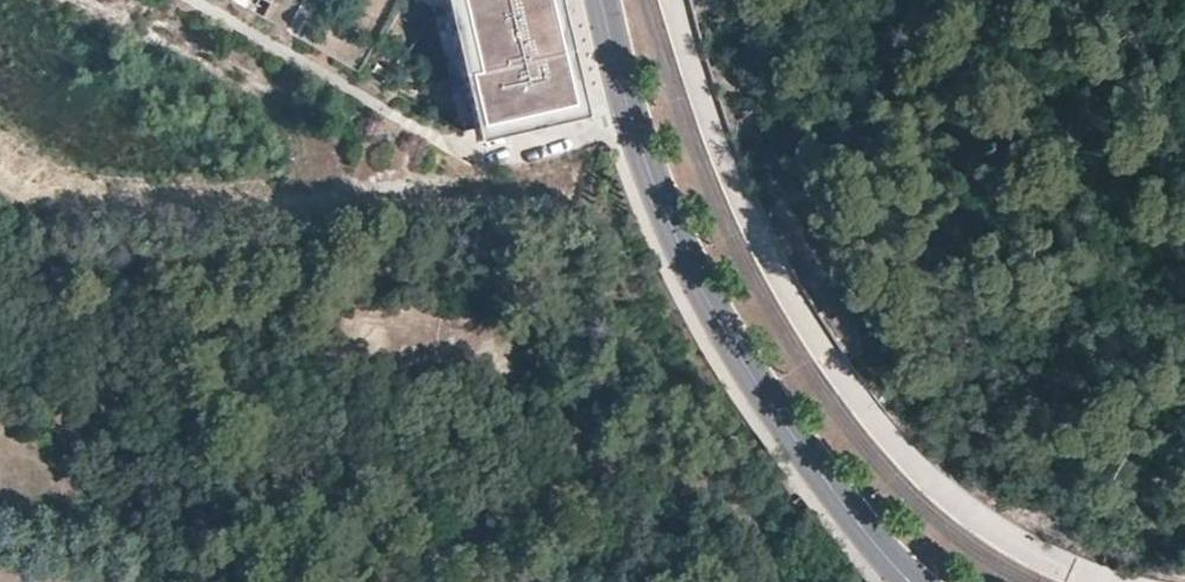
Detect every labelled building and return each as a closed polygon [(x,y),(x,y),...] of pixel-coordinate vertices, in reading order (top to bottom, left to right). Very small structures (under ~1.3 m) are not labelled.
[(449,0),(443,0),(473,129),(478,128),(449,0)] [(478,128),(570,107),(545,0),(449,0),(478,128)] [(583,376),(572,384),(584,400),(596,391),(583,376)]
